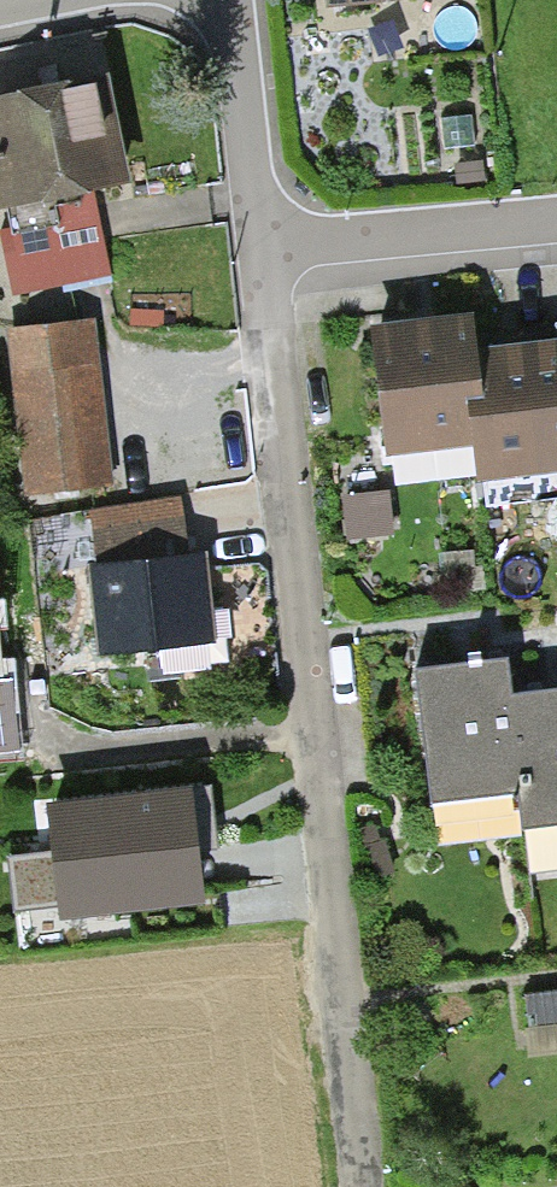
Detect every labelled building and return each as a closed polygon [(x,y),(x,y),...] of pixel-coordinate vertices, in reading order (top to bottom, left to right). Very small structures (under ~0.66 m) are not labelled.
[(0,101),(0,231),(9,290),(122,273),(93,86),(0,101)] [(371,333),(382,463),(481,455),(483,489),(556,483),(556,356),(516,360),(475,363),(472,324),(418,329),(371,333)] [(104,330),(9,336),(18,492),(114,486),(104,330)] [(216,563),(74,576),(81,651),(223,638),(216,563)] [(17,745),(0,613),(0,747),(17,745)] [(417,681),(436,809),(525,795),(531,834),(556,830),(556,701),(513,707),(507,668),(464,674),(417,681)] [(182,801),(44,811),(51,911),(169,903),(167,870),(165,853),(186,851),(184,829),(182,801)] [(530,1028),(556,1025),(556,995),(527,998),(530,1028)]
